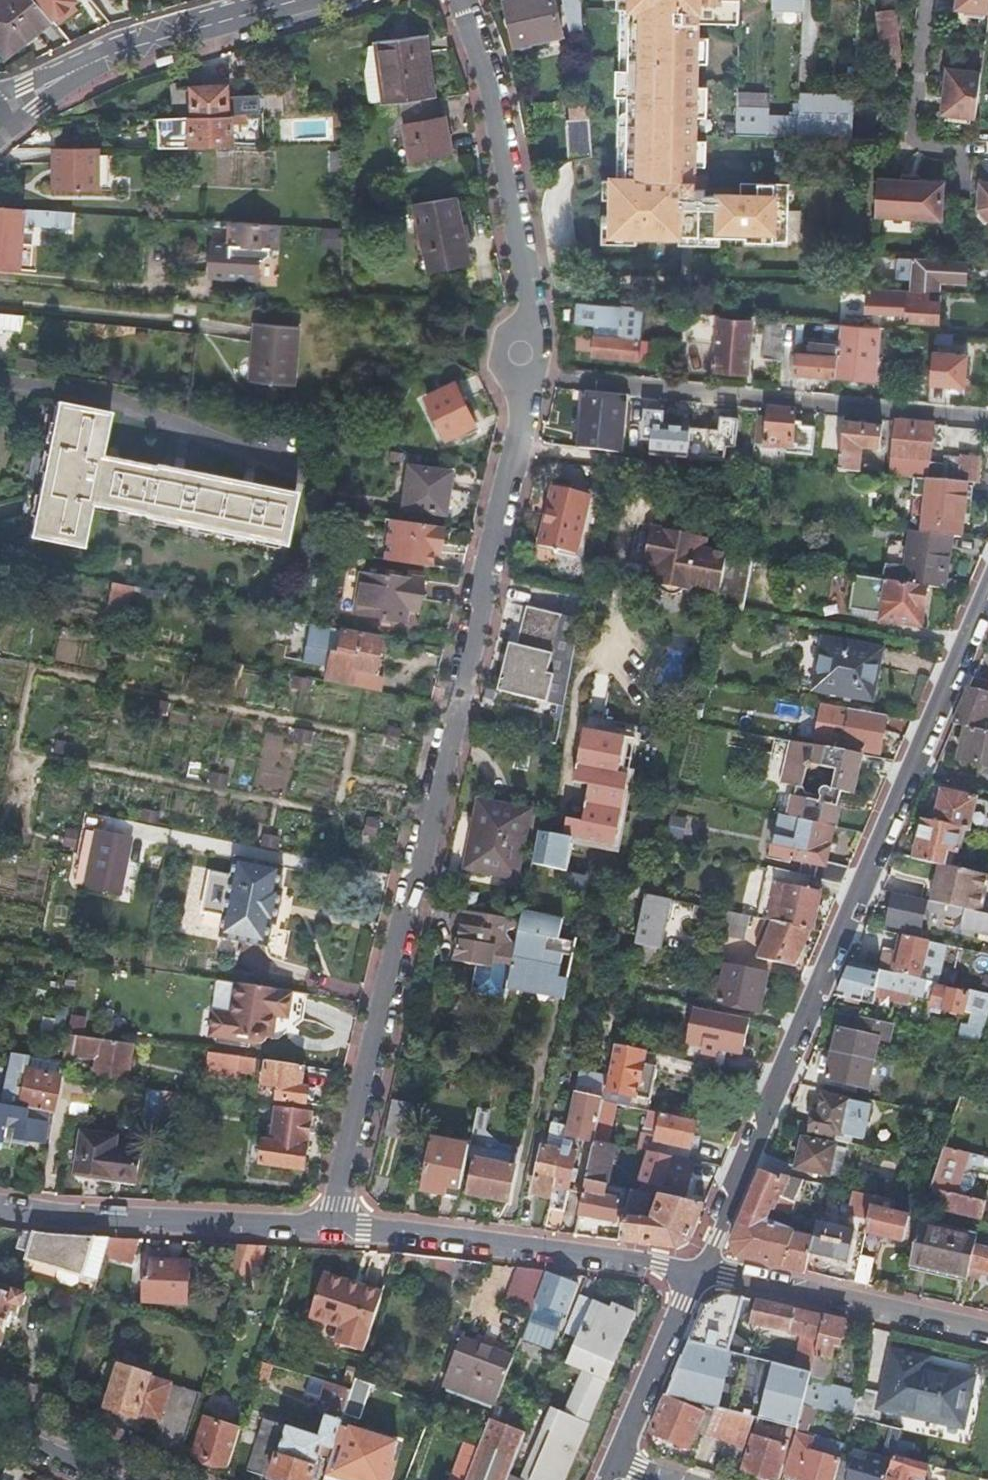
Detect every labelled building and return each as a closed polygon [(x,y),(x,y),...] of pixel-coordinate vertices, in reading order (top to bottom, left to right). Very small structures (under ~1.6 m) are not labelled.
[(35,0),(0,0),(0,50),(1,52),(49,18),(35,0)] [(75,0),(35,0),(49,18),(53,23),(78,3),(75,0)] [(505,0),(515,43),(562,33),(554,0),(506,0),(505,0)] [(582,30),(581,10),(580,0),(563,0),(570,32),(582,30)] [(705,0),(619,0),(614,236),(781,239),(781,187),(701,186),(705,21),(705,0)] [(705,21),(742,22),(742,0),(705,0),(705,21)] [(771,2),(771,8),(802,10),(803,0),(771,0),(771,2)] [(987,15),(987,0),(957,0),(956,11),(987,15)] [(894,11),(875,13),(881,63),(889,62),(890,71),(900,70),(894,11)] [(375,42),(383,105),(399,103),(431,99),(433,99),(425,35),(375,42)] [(382,102),(375,45),(368,46),(364,73),(368,104),(382,102)] [(947,76),(946,90),(942,116),(976,120),(981,75),(948,71),(947,76)] [(192,118),(210,117),(229,116),(227,87),(191,89),(192,118)] [(830,137),(851,138),(853,97),(798,95),(797,116),(796,136),(830,137)] [(431,99),(399,103),(408,162),(450,154),(444,118),(436,119),(431,99)] [(564,120),(568,162),(591,157),(587,100),(569,101),(570,120),(564,120)] [(734,134),(766,135),(767,116),(767,111),(735,110),(734,134)] [(210,117),(212,147),(233,146),(233,124),(242,123),(242,116),(229,116),(210,117)] [(766,135),(796,136),(797,116),(767,116),(766,135)] [(154,127),(155,149),(191,149),(212,147),(210,117),(192,118),(190,118),(162,119),(162,126),(154,127)] [(47,149),(47,181),(93,182),(93,149),(47,149)] [(329,172),(344,173),(344,152),(330,152),(329,172)] [(262,154),(219,153),(218,184),(262,185),(262,154)] [(902,180),(877,179),(874,216),(940,220),(943,182),(917,181),(902,180)] [(93,182),(47,181),(47,192),(93,192),(93,182)] [(980,182),(978,208),(987,219),(987,182),(980,182)] [(454,197),(411,205),(422,253),(424,252),(428,272),(468,263),(454,197)] [(0,208),(0,269),(16,270),(17,255),(31,256),(32,244),(18,242),(19,225),(71,227),(71,212),(0,208)] [(278,225),(230,222),(229,246),(220,245),(212,244),(211,255),(210,276),(257,279),(258,260),(264,260),(264,261),(271,255),(270,255),(270,249),(276,250),(278,225)] [(323,230),(322,249),(342,249),(342,229),(323,230)] [(960,268),(960,261),(897,258),(896,278),(912,279),(912,284),(903,284),(903,290),(912,290),(937,291),(938,281),(952,281),(960,281),(960,268)] [(896,290),(870,288),(867,288),(866,311),(905,313),(904,319),(936,322),(938,291),(937,291),(912,290),(903,290),(896,290)] [(617,338),(639,340),(643,307),(579,302),(577,323),(595,325),(618,327),(617,338)] [(718,319),(718,314),(688,311),(685,343),(716,346),(715,371),(746,375),(751,322),(718,319)] [(812,322),(813,313),(802,312),(795,316),(776,315),(775,319),(784,320),(795,320),(812,322)] [(824,323),(829,324),(830,315),(813,313),(812,322),(824,323)] [(2,335),(2,330),(20,332),(22,317),(0,314),(0,335),(2,335)] [(763,359),(781,361),(784,320),(766,318),(763,359)] [(796,353),(793,374),(835,379),(835,378),(837,357),(840,324),(829,324),(824,323),(822,345),(809,343),(808,355),(796,353)] [(879,328),(840,324),(837,357),(835,378),(873,382),(876,359),(879,328)] [(255,325),(254,340),(297,344),(299,329),(255,325)] [(595,325),(594,336),(617,338),(618,327),(595,325)] [(885,329),(879,328),(876,359),(882,359),(885,329)] [(573,355),(592,356),(594,337),(574,336),(573,355)] [(594,337),(592,356),(637,360),(639,341),(594,337)] [(297,344),(254,340),(249,380),(292,385),(297,344)] [(639,341),(637,360),(636,362),(651,364),(653,343),(639,341)] [(967,355),(932,352),(930,383),(964,386),(967,355)] [(17,359),(15,370),(43,375),(44,363),(17,359)] [(455,386),(426,400),(446,441),(475,428),(455,386)] [(580,451),(613,453),(622,454),(627,396),(586,392),(580,451)] [(294,494),(155,467),(154,468),(102,458),(110,415),(57,405),(30,539),(83,550),(92,507),(144,518),(144,520),(284,547),(294,494)] [(663,424),(664,410),(639,409),(638,452),(685,454),(686,425),(663,424)] [(795,412),(766,409),(763,446),(786,449),(786,455),(811,457),(815,430),(793,427),(795,412)] [(751,413),(715,410),(712,438),(748,441),(751,413)] [(933,425),(896,422),(892,460),(929,464),(933,425)] [(843,425),(839,473),(871,475),(871,470),(860,468),(861,451),(879,452),(881,428),(843,425)] [(699,441),(698,461),(743,465),(745,465),(751,465),(752,455),(713,451),(714,441),(699,441)] [(944,459),(943,481),(958,483),(960,459),(944,459)] [(450,474),(407,468),(400,509),(443,516),(450,474)] [(927,480),(922,532),(952,536),(961,537),(967,484),(958,483),(943,481),(927,480)] [(590,496),(553,488),(539,550),(576,559),(590,496)] [(442,529),(390,521),(383,562),(428,568),(432,546),(433,538),(440,540),(442,529)] [(626,523),(618,562),(653,568),(650,584),(656,586),(657,588),(657,589),(658,592),(661,594),(663,596),(666,597),(669,597),(672,598),(674,597),(677,597),(679,596),(682,593),(683,591),(689,592),(690,588),(718,593),(725,557),(726,553),(703,549),(705,538),(692,536),(682,533),(681,533),(679,533),(677,533),(668,531),(626,523)] [(922,532),(911,531),(908,547),(888,544),(883,580),(887,580),(927,586),(944,589),(952,536),(922,532)] [(439,547),(440,540),(433,538),(432,546),(439,547)] [(725,557),(718,593),(715,607),(742,612),(752,561),(725,557)] [(406,601),(419,603),(422,581),(384,575),(383,578),(360,574),(353,617),(402,624),(405,609),(406,601)] [(927,586),(887,580),(883,608),(877,607),(876,613),(882,614),(881,620),(920,626),(927,586)] [(106,609),(105,614),(125,618),(131,588),(110,584),(106,609)] [(418,610),(419,603),(406,601),(405,609),(418,610)] [(505,694),(561,707),(570,659),(578,621),(526,608),(505,694)] [(304,626),(302,661),(321,662),(324,628),(304,626)] [(356,674),(371,676),(378,637),(341,630),(336,653),(330,651),(323,682),(346,687),(353,689),(356,674)] [(883,649),(824,638),(814,688),(873,700),(883,649)] [(972,679),(967,691),(987,696),(987,682),(972,679)] [(967,691),(952,726),(965,729),(983,733),(986,721),(987,722),(987,696),(967,691)] [(886,716),(849,710),(844,738),(839,738),(837,746),(878,754),(886,716)] [(784,722),(781,738),(790,740),(793,724),(784,722)] [(793,724),(790,740),(815,744),(818,728),(793,724)] [(611,845),(631,736),(576,726),(566,781),(582,784),(576,818),(561,815),(558,834),(535,830),(529,864),(566,870),(572,838),(611,845)] [(983,733),(965,729),(956,766),(987,773),(987,734),(983,733)] [(815,744),(790,740),(780,783),(798,788),(790,819),(833,828),(843,789),(852,790),(862,753),(815,744)] [(567,781),(561,814),(575,817),(582,784),(567,781)] [(968,791),(940,785),(939,791),(967,796),(968,791)] [(967,796),(939,791),(931,823),(961,830),(969,832),(976,798),(967,796)] [(529,809),(480,800),(466,869),(515,879),(529,809)] [(821,880),(842,885),(848,869),(826,863),(833,828),(790,819),(781,817),(774,856),(801,862),(798,875),(821,880)] [(931,823),(923,822),(914,860),(939,866),(949,868),(953,853),(956,854),(961,830),(931,823)] [(94,831),(89,857),(97,858),(123,863),(129,838),(94,831)] [(97,858),(89,857),(82,891),(117,898),(123,863),(97,858)] [(208,880),(281,894),(281,893),(277,892),(282,869),(235,860),(231,879),(209,875),(208,880)] [(930,903),(980,914),(987,880),(987,876),(978,874),(959,870),(949,868),(939,866),(930,903)] [(771,923),(811,931),(821,880),(798,875),(769,868),(757,920),(771,923)] [(275,927),(281,894),(208,880),(201,915),(223,919),(219,939),(266,948),(270,926),(275,927)] [(987,938),(987,916),(980,914),(930,903),(892,895),(886,928),(919,935),(924,913),(962,920),(959,931),(987,938)] [(654,949),(658,950),(665,920),(670,921),(674,903),(645,897),(635,945),(654,949)] [(700,920),(716,924),(719,912),(703,908),(700,920)] [(460,912),(454,910),(450,927),(457,928),(460,912)] [(460,912),(457,928),(460,929),(454,963),(491,970),(492,964),(511,967),(520,922),(474,914),(460,912)] [(716,924),(714,934),(744,940),(749,918),(719,912),(716,924)] [(562,922),(522,914),(520,922),(511,967),(508,983),(508,984),(555,994),(562,957),(564,950),(551,948),(553,941),(559,942),(562,922)] [(795,968),(811,931),(771,923),(756,960),(795,968)] [(880,973),(918,982),(928,943),(905,938),(904,941),(899,940),(894,956),(884,954),(880,973)] [(577,945),(559,942),(553,941),(551,948),(564,950),(562,957),(573,959),(577,945)] [(650,971),(654,949),(635,945),(630,967),(650,971)] [(493,980),(508,983),(511,967),(492,964),(491,970),(489,978),(493,980)] [(758,1012),(767,972),(724,964),(721,980),(710,979),(707,996),(717,999),(716,1004),(758,1012)] [(849,966),(835,999),(872,1007),(873,1002),(880,973),(849,966)] [(922,999),(926,983),(918,982),(880,973),(873,1002),(906,1009),(910,997),(922,999)] [(926,983),(922,999),(932,1002),(930,1009),(940,1011),(963,1016),(964,1015),(971,1016),(967,1028),(961,1026),(958,1039),(977,1046),(986,1019),(987,1015),(987,997),(969,993),(968,997),(951,993),(935,990),(936,985),(926,983)] [(291,994),(233,986),(228,1016),(212,1014),(208,1038),(258,1046),(259,1046),(261,1046),(262,1045),(263,1045),(264,1044),(264,1043),(265,1043),(265,1042),(265,1041),(265,1040),(265,1039),(271,1040),(272,1031),(274,1021),(274,1018),(287,1020),(291,994)] [(951,989),(951,993),(968,997),(969,993),(951,989)] [(742,1054),(749,1021),(693,1009),(682,1062),(694,1065),(712,1070),(717,1050),(742,1054)] [(83,1020),(69,1018),(66,1035),(80,1037),(83,1020)] [(831,1054),(873,1062),(877,1042),(888,1044),(892,1027),(858,1019),(854,1035),(836,1031),(831,1054)] [(935,1024),(932,1036),(948,1039),(950,1027),(935,1024)] [(453,1051),(463,1052),(466,1037),(456,1035),(453,1051)] [(74,1037),(66,1036),(63,1050),(71,1050),(74,1037)] [(130,1045),(80,1038),(74,1037),(71,1050),(70,1056),(95,1061),(93,1077),(125,1081),(130,1045)] [(690,1081),(694,1065),(682,1062),(613,1045),(602,1101),(615,1104),(634,1108),(636,1098),(649,1101),(655,1071),(690,1081)] [(16,1107),(27,1109),(51,1114),(58,1076),(26,1069),(27,1057),(9,1054),(6,1065),(0,1094),(0,1104),(16,1107)] [(867,1091),(873,1062),(831,1054),(825,1082),(867,1091)] [(239,1067),(210,1062),(208,1076),(237,1080),(239,1067)] [(301,1087),(304,1068),(267,1063),(263,1087),(278,1090),(277,1101),(313,1106),(315,1090),(301,1087)] [(894,1071),(880,1068),(876,1086),(890,1089),(894,1071)] [(182,1095),(164,1092),(158,1129),(176,1132),(182,1095)] [(593,1141),(602,1101),(573,1096),(571,1106),(569,1115),(568,1121),(566,1128),(561,1153),(551,1200),(549,1209),(562,1212),(578,1140),(593,1143),(593,1141)] [(833,1136),(853,1141),(857,1123),(860,1104),(822,1096),(818,1117),(812,1116),(811,1124),(808,1135),(832,1140),(833,1136)] [(942,1148),(968,1154),(969,1149),(962,1148),(970,1124),(977,1126),(981,1115),(974,1112),(977,1102),(960,1097),(952,1120),(942,1148)] [(615,1104),(602,1101),(593,1141),(607,1144),(615,1104)] [(26,1146),(27,1139),(42,1142),(48,1117),(27,1112),(27,1109),(16,1107),(0,1104),(0,1141),(26,1146)] [(303,1170),(311,1113),(277,1108),(272,1142),(253,1139),(249,1162),(303,1170)] [(688,1161),(696,1122),(647,1111),(644,1129),(657,1131),(652,1154),(688,1161)] [(481,1115),(478,1131),(494,1134),(507,1137),(510,1121),(481,1115)] [(779,1130),(808,1136),(808,1135),(811,1124),(807,1122),(784,1118),(779,1130)] [(548,1144),(547,1150),(561,1153),(566,1128),(550,1124),(545,1144),(548,1144)] [(649,1153),(652,1154),(657,1131),(644,1129),(639,1151),(649,1153)] [(472,1161),(466,1195),(508,1203),(514,1170),(488,1164),(494,1134),(478,1131),(472,1161)] [(116,1138),(80,1133),(74,1175),(100,1179),(101,1175),(135,1180),(139,1157),(114,1153),(116,1138)] [(831,1141),(852,1146),(853,1141),(833,1136),(832,1140),(831,1141)] [(421,1191),(458,1199),(469,1147),(432,1140),(421,1191)] [(607,1144),(593,1141),(593,1143),(585,1181),(607,1186),(615,1146),(607,1144)] [(849,1151),(802,1142),(795,1171),(843,1180),(849,1151)] [(536,1197),(551,1200),(561,1153),(547,1150),(541,1148),(532,1193),(536,1197)] [(968,1154),(942,1148),(936,1165),(928,1189),(933,1191),(946,1194),(948,1190),(955,1192),(963,1188),(965,1179),(960,1172),(954,1170),(955,1169),(959,1170),(965,1168),(966,1166),(987,1170),(987,1158),(968,1154)] [(685,1196),(693,1162),(688,1161),(652,1154),(649,1153),(643,1183),(652,1187),(658,1189),(662,1190),(668,1192),(685,1196)] [(790,1168),(768,1157),(761,1173),(781,1178),(784,1178),(790,1168)] [(737,1258),(805,1274),(809,1254),(811,1239),(793,1235),(795,1231),(787,1228),(785,1232),(763,1224),(769,1209),(773,1211),(778,1199),(792,1204),(801,1182),(784,1178),(781,1178),(779,1181),(761,1173),(730,1244),(737,1258)] [(29,1178),(27,1192),(41,1194),(43,1179),(29,1178)] [(605,1198),(607,1186),(585,1181),(578,1215),(617,1223),(622,1202),(618,1201),(619,1196),(612,1195),(612,1199),(605,1198)] [(688,1243),(704,1206),(661,1197),(659,1207),(655,1206),(653,1210),(658,1212),(655,1223),(644,1220),(650,1195),(630,1191),(620,1243),(674,1250),(688,1243)] [(928,1207),(980,1220),(984,1204),(946,1194),(933,1191),(928,1207)] [(866,1220),(871,1197),(851,1193),(846,1216),(866,1220)] [(889,1214),(892,1202),(871,1197),(866,1220),(863,1233),(902,1242),(907,1218),(889,1214)] [(843,1229),(814,1223),(811,1239),(809,1254),(830,1259),(829,1264),(835,1265),(836,1260),(846,1262),(853,1232),(843,1229)] [(970,1268),(975,1246),(976,1240),(916,1227),(908,1266),(930,1271),(931,1267),(968,1275),(970,1268)] [(52,1236),(34,1234),(26,1260),(81,1277),(81,1278),(96,1283),(104,1255),(109,1239),(52,1236)] [(137,1241),(109,1239),(104,1255),(133,1262),(137,1241)] [(975,1246),(970,1268),(987,1274),(987,1249),(975,1246)] [(246,1247),(237,1277),(253,1282),(264,1247),(246,1247)] [(853,1285),(870,1288),(876,1256),(859,1252),(853,1285)] [(188,1265),(145,1263),(143,1303),(186,1304),(188,1265)] [(546,1273),(517,1270),(505,1302),(531,1313),(534,1305),(546,1273)] [(576,1285),(546,1273),(534,1305),(559,1314),(557,1319),(558,1320),(563,1321),(576,1285)] [(363,1353),(382,1294),(353,1284),(323,1275),(312,1308),(318,1321),(339,1328),(334,1344),(340,1345),(363,1353)] [(0,1347),(13,1306),(19,1308),(23,1306),(25,1299),(23,1296),(17,1294),(14,1295),(12,1298),(0,1294),(0,1347)] [(708,1303),(667,1396),(715,1408),(753,1418),(796,1429),(799,1420),(804,1405),(809,1380),(810,1374),(795,1370),(756,1359),(758,1352),(734,1335),(744,1299),(724,1295),(708,1303)] [(577,1296),(563,1335),(575,1340),(565,1365),(582,1372),(564,1414),(551,1409),(521,1479),(565,1479),(589,1425),(587,1424),(605,1382),(607,1382),(633,1320),(577,1296)] [(824,1317),(758,1303),(754,1315),(753,1324),(790,1332),(789,1333),(805,1336),(803,1345),(801,1345),(795,1370),(810,1374),(815,1356),(817,1339),(824,1317)] [(534,1305),(531,1313),(522,1335),(549,1345),(558,1320),(557,1319),(559,1314),(534,1305)] [(846,1322),(824,1317),(817,1339),(815,1356),(810,1374),(809,1380),(804,1405),(840,1415),(852,1417),(858,1392),(827,1384),(833,1360),(835,1348),(840,1348),(846,1322)] [(496,1404),(512,1360),(460,1340),(444,1384),(496,1404)] [(859,1389),(858,1392),(852,1417),(876,1423),(881,1406),(909,1412),(909,1415),(961,1426),(972,1380),(924,1369),(926,1361),(893,1354),(883,1394),(859,1389)] [(169,1385),(120,1370),(107,1408),(137,1419),(138,1414),(158,1420),(169,1385)] [(324,1382),(319,1399),(329,1403),(326,1417),(324,1417),(317,1436),(262,1419),(245,1471),(272,1479),(312,1479),(319,1457),(324,1459),(328,1450),(331,1451),(350,1391),(324,1382)] [(702,1413),(666,1397),(651,1433),(686,1448),(702,1413)] [(804,1405),(799,1420),(809,1423),(812,1423),(816,1409),(804,1405)] [(753,1418),(715,1408),(704,1433),(744,1449),(753,1418)] [(312,1433),(316,1414),(299,1410),(294,1428),(312,1433)] [(192,1457),(227,1468),(239,1431),(204,1420),(192,1457)] [(799,1420),(796,1429),(795,1435),(804,1438),(809,1423),(799,1420)] [(481,1442),(480,1445),(478,1449),(466,1479),(507,1479),(524,1436),(489,1422),(481,1442)] [(880,1463),(889,1467),(892,1457),(900,1429),(891,1427),(880,1463)] [(771,1479),(776,1479),(786,1447),(767,1442),(769,1432),(755,1428),(742,1471),(771,1479)] [(353,1430),(341,1467),(381,1479),(383,1479),(396,1444),(353,1430)] [(795,1435),(791,1449),(787,1459),(783,1473),(800,1478),(799,1479),(833,1479),(839,1462),(826,1458),(808,1452),(812,1440),(804,1438),(795,1435)] [(843,1450),(812,1440),(808,1452),(826,1458),(839,1462),(842,1452),(843,1450)] [(478,1449),(465,1444),(450,1479),(466,1479),(478,1449)] [(839,1462),(833,1479),(885,1479),(889,1468),(889,1467),(880,1463),(870,1460),(842,1452),(839,1462)] [(929,1466),(928,1465),(892,1457),(889,1467),(889,1468),(885,1479),(925,1479),(929,1466)] [(11,1461),(4,1477),(10,1479),(22,1479),(26,1469),(11,1461)] [(981,1479),(950,1471),(948,1479),(981,1479)]
